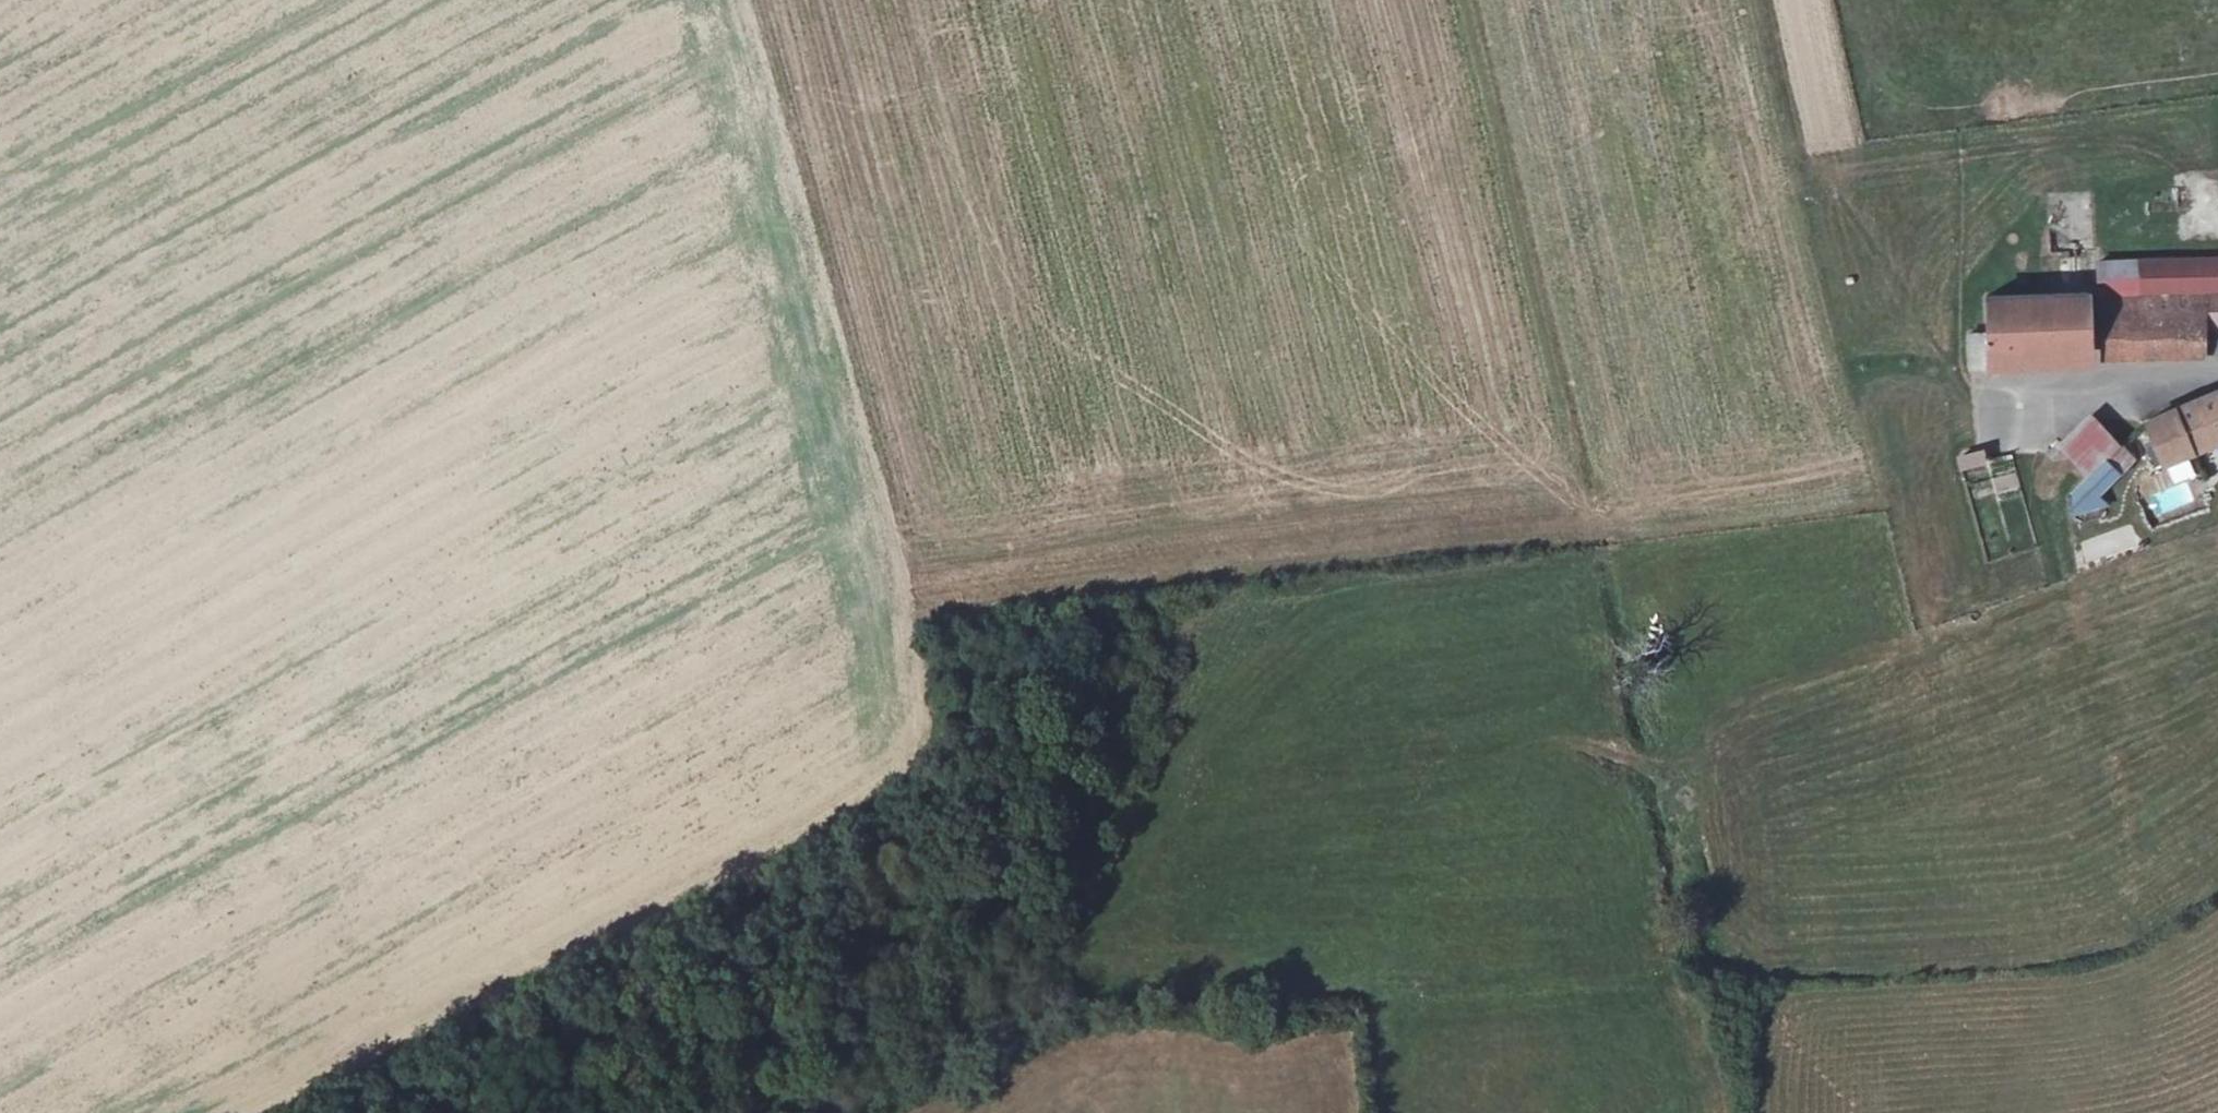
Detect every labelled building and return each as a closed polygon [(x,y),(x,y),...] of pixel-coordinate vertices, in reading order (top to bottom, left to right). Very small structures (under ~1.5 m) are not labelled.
[(2217,315),(2217,281),(2101,288),(2103,322),(2217,315)] [(1990,355),(2094,353),(2091,294),(1986,296),(1990,355)] [(2103,322),(2106,362),(2217,354),(2217,315),(2103,322)] [(2095,365),(2094,353),(1990,355),(1990,368),(2095,365)] [(2167,470),(2217,446),(2217,399),(2213,390),(2179,406),(2142,427),(2167,470)] [(1957,455),(1959,471),(1987,466),(1985,450),(1957,455)] [(2102,485),(2114,474),(2100,462),(2072,497),(2077,516),(2108,493),(2102,485)] [(2010,466),(1995,469),(2000,495),(2014,492),(2010,466)] [(2157,518),(2196,501),(2187,480),(2148,497),(2157,518)]
